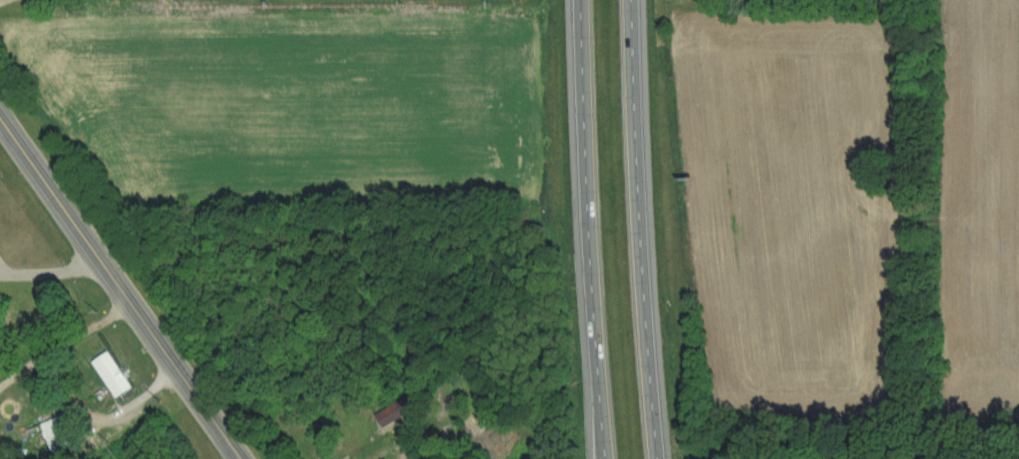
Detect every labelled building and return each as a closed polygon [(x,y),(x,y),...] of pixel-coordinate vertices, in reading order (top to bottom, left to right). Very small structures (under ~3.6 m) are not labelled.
[(96,360),(114,398),(132,390),(114,352),(96,360)] [(43,424),(58,454),(77,444),(62,414),(43,424)]
